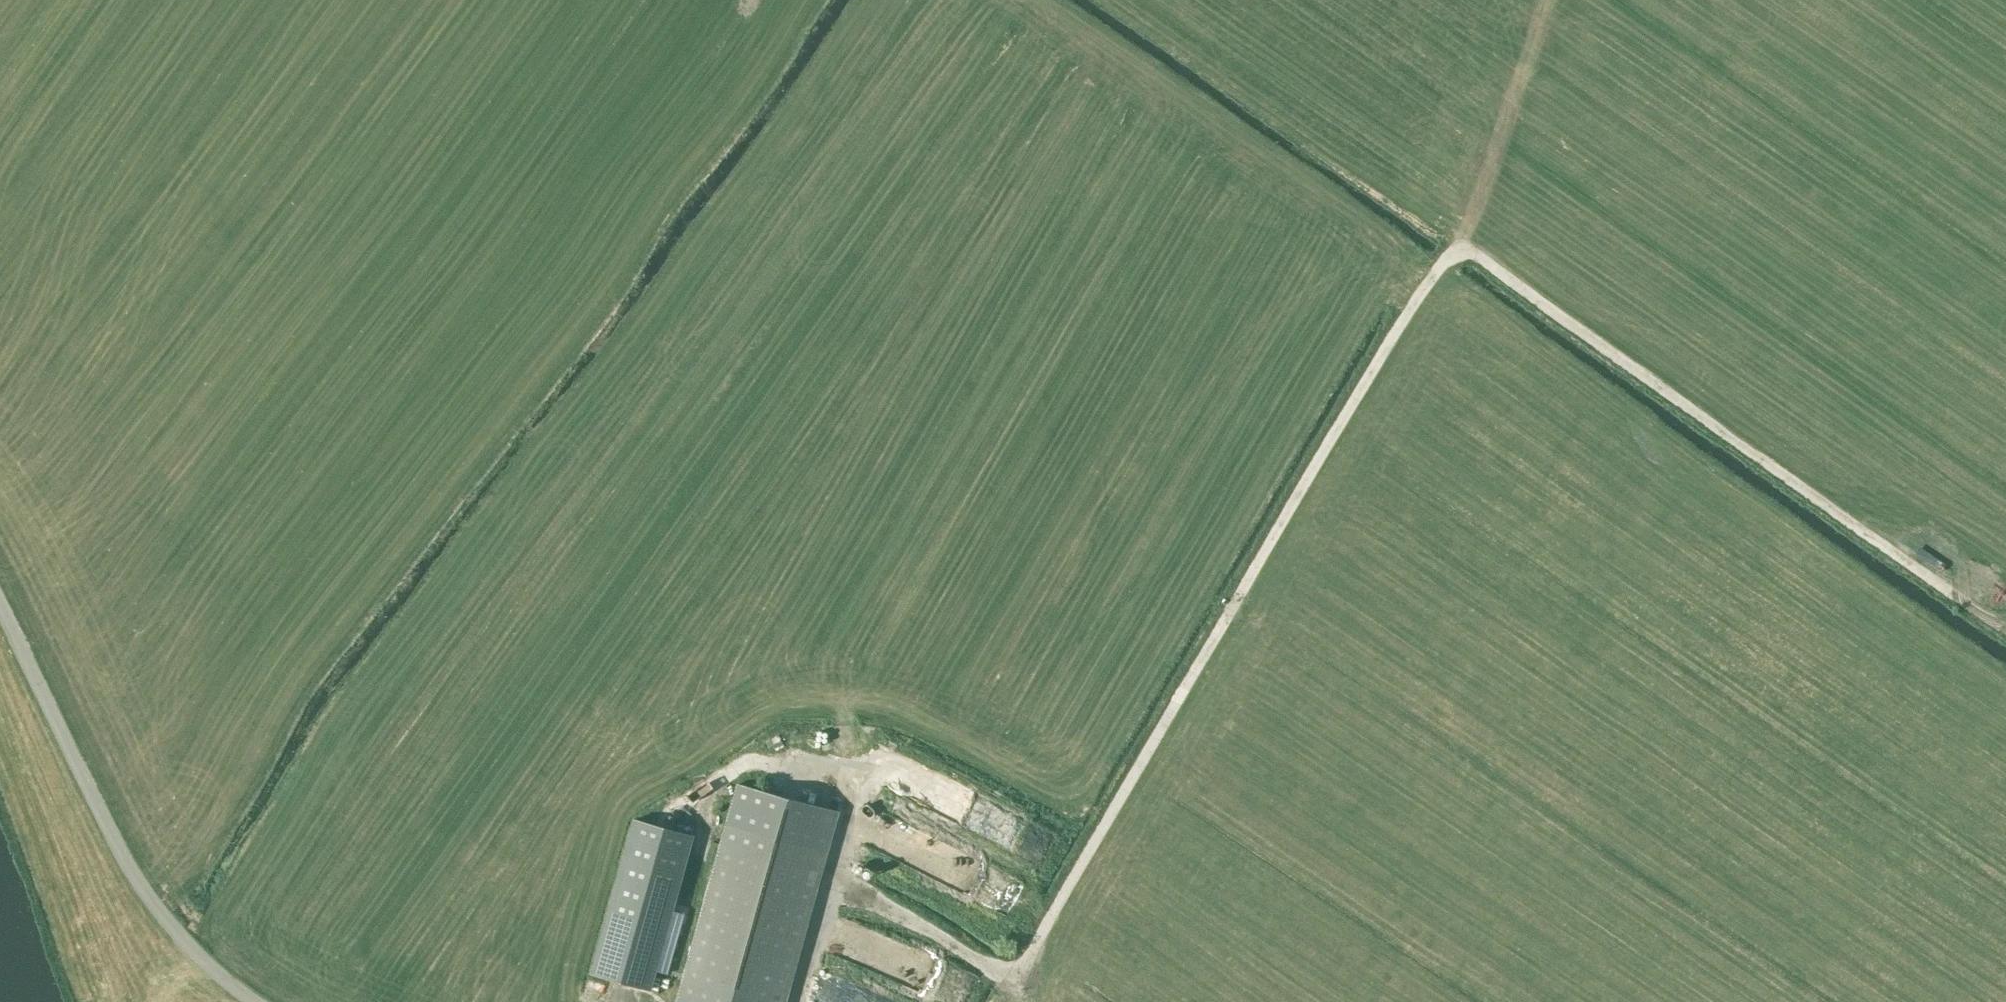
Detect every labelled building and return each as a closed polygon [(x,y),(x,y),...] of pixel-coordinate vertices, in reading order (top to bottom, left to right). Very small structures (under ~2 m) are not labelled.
[(742,784),(679,998),(695,1001),(784,1001),(838,810),(742,784)] [(978,793),(970,804),(975,808),(965,821),(983,836),(987,830),(989,831),(1004,813),(978,793)] [(636,818),(591,972),(649,989),(694,835),(636,818)] [(654,989),(663,992),(672,963),(662,960),(654,989)]
